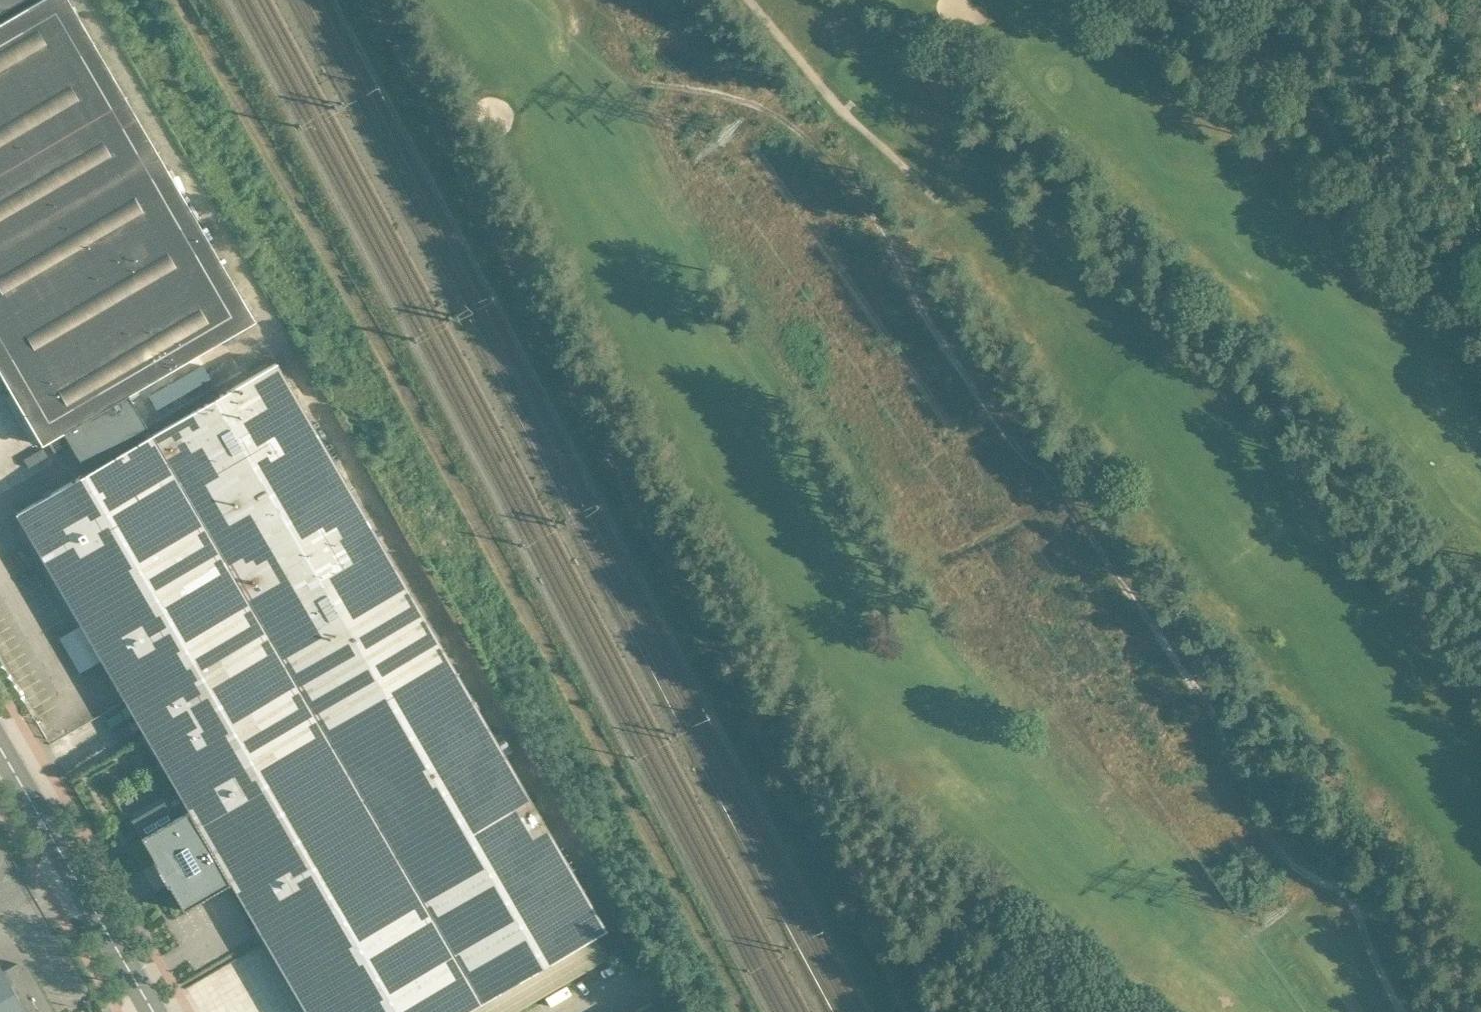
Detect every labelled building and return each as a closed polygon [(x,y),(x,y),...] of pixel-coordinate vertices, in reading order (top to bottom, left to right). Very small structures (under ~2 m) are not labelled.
[(11,391),(39,440),(42,444),(63,431),(87,472),(148,436),(124,395),(254,318),(69,0),(38,0),(0,22),(0,372),(11,391)] [(21,0),(0,0),(0,12),(21,0)] [(87,472),(17,513),(139,724),(399,573),(276,362),(148,436),(87,472)] [(139,724),(145,733),(157,753),(179,792),(183,799),(231,881),(265,940),(307,1011),(462,1011),(598,933),(605,929),(527,794),(399,573),(139,724)] [(80,668),(96,659),(77,625),(61,634),(80,668)] [(166,800),(132,820),(142,836),(141,837),(156,861),(154,862),(167,886),(169,885),(183,909),(231,881),(183,799),(170,807),(166,800)] [(28,966),(18,963),(4,971),(0,965),(0,1011),(55,1011),(28,966)] [(292,1009),(294,1007),(290,1001),(276,1011),(294,1011),(292,1009)] [(652,1001),(632,1011),(658,1011),(652,1001)]
